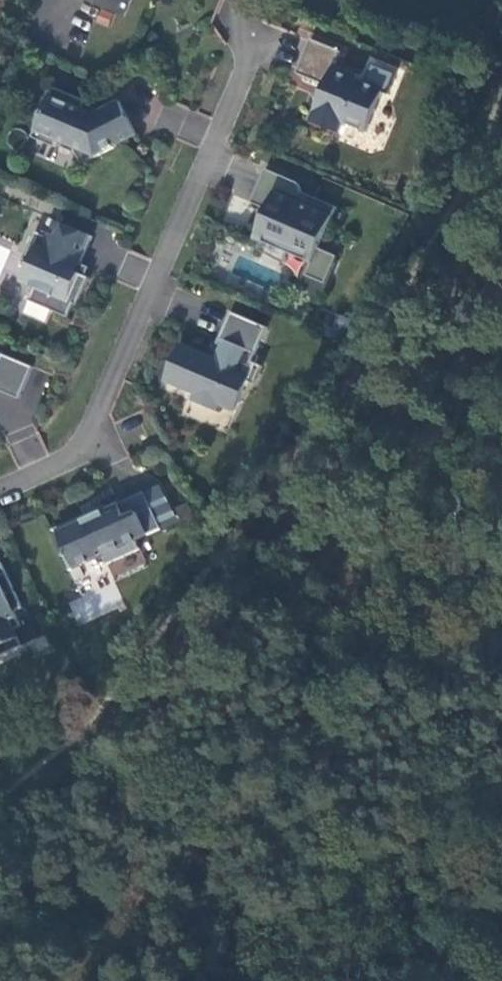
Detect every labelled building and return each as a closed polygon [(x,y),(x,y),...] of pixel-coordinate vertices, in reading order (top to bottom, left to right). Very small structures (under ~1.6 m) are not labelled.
[(133,0),(86,0),(126,17),(133,0)] [(367,132),(383,91),(360,81),(357,75),(335,65),(341,51),(311,38),(297,74),(326,85),(311,121),(339,133),(343,123),(367,132)] [(138,135),(120,101),(100,112),(94,115),(84,110),(85,105),(87,101),(54,87),(32,138),(56,147),(58,140),(73,147),(82,164),(115,148),(115,147),(138,135)] [(100,112),(85,105),(84,110),(94,115),(100,112)] [(320,248),(338,207),(314,197),(310,207),(301,203),(302,191),(302,190),(300,185),(298,182),(266,169),(252,203),(268,210),(255,238),(262,242),(259,250),(285,264),(289,253),(309,261),(313,263),(307,276),(327,284),(336,263),(338,256),(320,248)] [(314,197),(302,191),(301,203),(310,207),(314,197)] [(78,305),(90,277),(87,275),(78,271),(93,236),(56,219),(49,236),(36,231),(25,258),(31,260),(22,281),(35,287),(30,300),(69,317),(75,303),(78,305)] [(10,249),(0,244),(0,272),(10,249)] [(327,284),(307,276),(313,263),(309,261),(297,291),(322,302),(338,264),(336,263),(327,284)] [(263,366),(253,361),(268,327),(231,311),(217,344),(222,345),(216,359),(213,367),(204,364),(207,356),(180,343),(165,381),(196,394),(193,401),(217,411),(220,404),(223,396),(239,403),(249,381),(255,384),(263,366)] [(34,367),(3,354),(0,360),(0,391),(21,399),(34,367)] [(213,367),(216,359),(207,356),(204,364),(213,367)] [(236,411),(239,403),(223,396),(220,404),(236,411)] [(137,541),(162,529),(145,492),(107,510),(105,506),(94,512),(95,515),(85,519),(84,516),(56,528),(67,551),(63,553),(71,570),(103,555),(107,564),(140,550),(137,541)] [(197,524),(189,504),(178,509),(186,529),(197,524)] [(23,607),(3,565),(0,567),(0,655),(23,644),(15,629),(22,627),(15,612),(23,607)] [(81,623),(123,603),(112,581),(70,602),(81,623)] [(36,638),(30,624),(19,630),(25,643),(36,638)]
